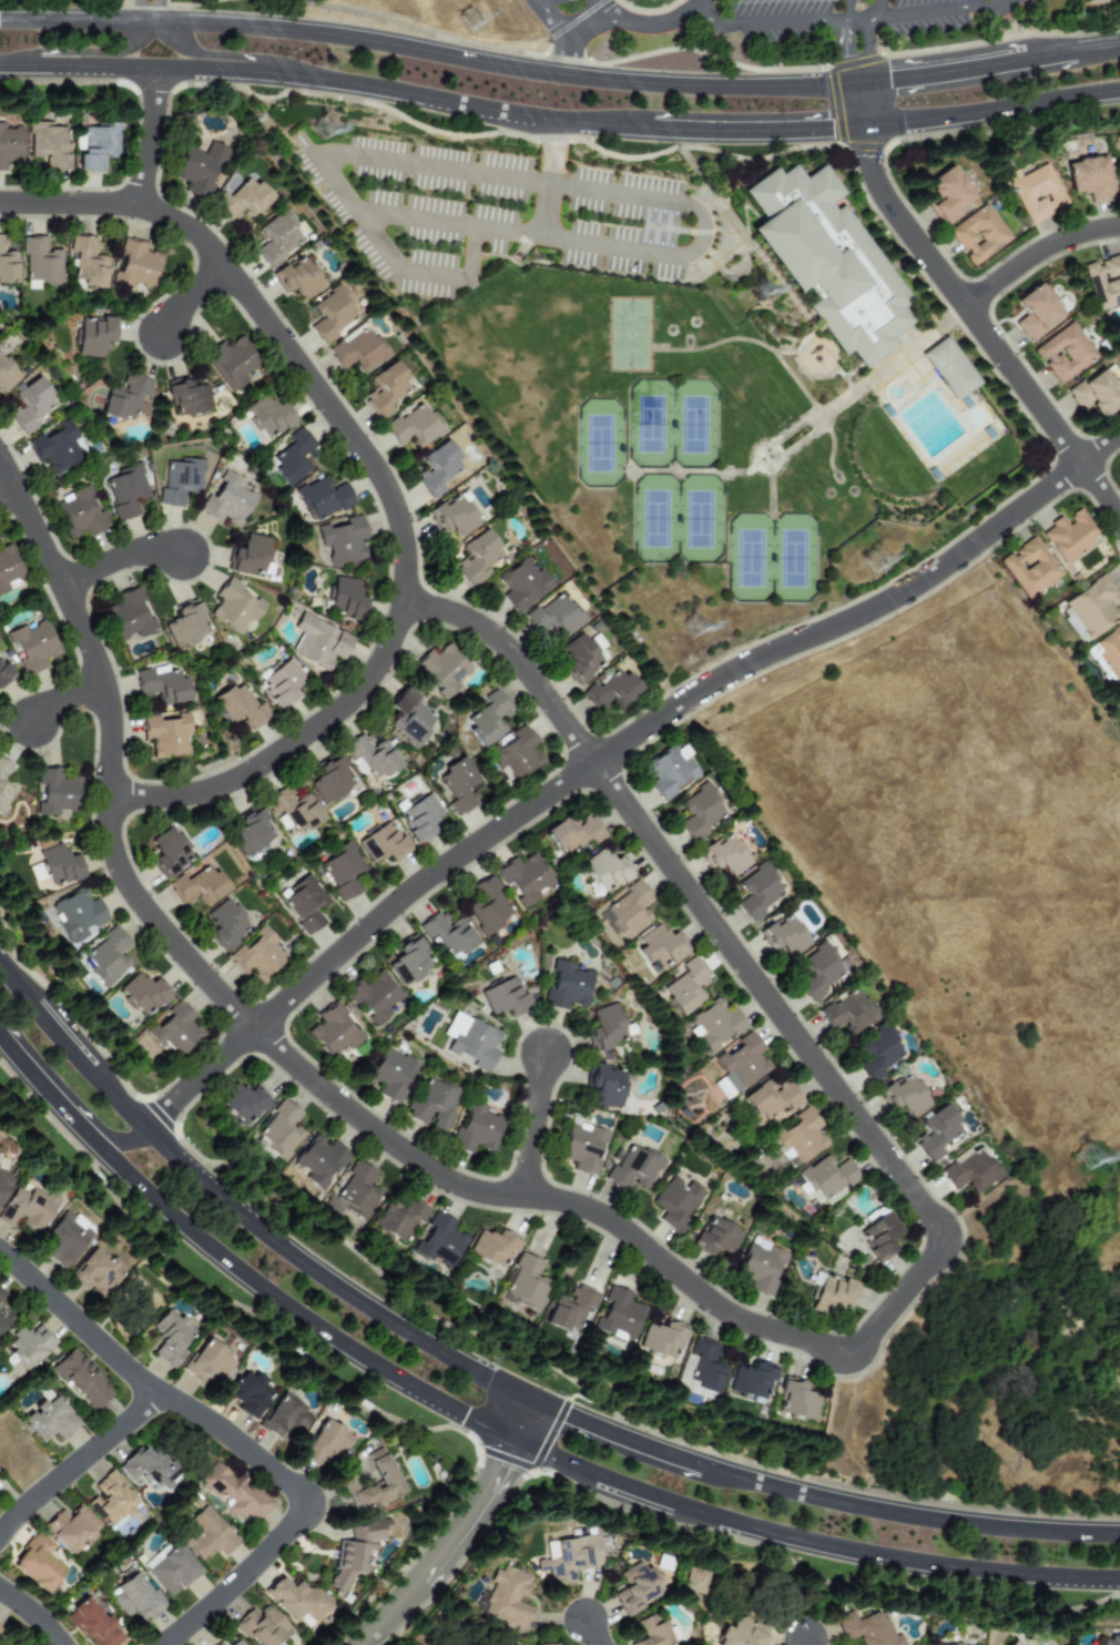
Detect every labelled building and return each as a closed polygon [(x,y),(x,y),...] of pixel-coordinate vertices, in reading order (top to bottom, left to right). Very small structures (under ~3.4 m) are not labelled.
[(69,171),(69,155),(65,155),(65,127),(52,127),(52,122),(28,122),(28,158),(44,158),(44,171),(69,171)] [(21,129),(2,129),(2,123),(0,123),(0,171),(6,171),(6,162),(22,162),(21,129)] [(78,171),(103,172),(103,158),(118,158),(119,125),(82,125),(81,137),(74,137),(74,150),(78,150),(78,171)] [(203,154),(184,147),(172,179),(186,184),(183,192),(205,201),(225,148),(208,142),(203,154)] [(1064,162),(1069,195),(1087,193),(1089,204),(1112,200),(1105,156),(1064,162)] [(1028,226),(1067,206),(1046,163),(1007,183),(1028,226)] [(924,182),(936,201),(929,205),(943,227),(961,216),(956,208),(972,198),(952,165),(924,182)] [(839,192),(825,202),(835,216),(842,213),(863,240),(858,243),(868,256),(873,253),(888,274),(882,280),(897,301),(889,306),(897,316),(885,326),(893,336),(874,351),(876,352),(866,359),(854,343),(847,348),(822,313),(828,307),(807,280),(801,285),(760,229),(774,219),(753,190),(777,172),(783,180),(796,170),(806,183),(824,171),(839,192)] [(271,199),(249,176),(227,197),(223,193),(211,204),(231,224),(243,213),(249,220),(271,199)] [(947,231),(971,267),(1010,240),(985,204),(947,231)] [(254,249),(266,268),(279,260),(277,256),(302,241),(283,210),(254,228),(264,244),(254,249)] [(16,282),(16,253),(4,253),(4,236),(0,236),(0,282),(16,282)] [(104,289),(108,258),(95,257),(97,239),(72,236),(67,267),(74,268),(72,285),(104,289)] [(60,250),(46,251),(45,237),(20,238),(21,254),(25,254),(25,288),(60,287),(60,250)] [(147,244),(122,237),(117,256),(119,257),(112,285),(131,290),(133,284),(151,289),(159,256),(144,252),(147,244)] [(301,302),(323,288),(300,253),(269,274),(283,294),(292,288),(301,302)] [(1082,266),(1096,313),(1119,305),(1119,254),(1082,266)] [(1013,300),(1024,316),(1013,323),(1027,342),(1062,316),(1039,283),(1013,300)] [(351,303),(339,285),(309,304),(319,320),(309,326),(322,345),(358,321),(347,305),(351,303)] [(79,317),(75,356),(101,359),(103,342),(113,343),(116,320),(79,317)] [(1031,349),(1057,385),(1096,358),(1070,322),(1031,349)] [(326,348),(341,372),(353,364),(360,375),(390,356),(377,336),(371,340),(363,326),(326,348)] [(259,365),(241,336),(227,345),(225,341),(203,355),(228,394),(249,381),(244,374),(259,365)] [(920,354),(945,337),(979,384),(955,402),(920,354)] [(0,358),(0,395),(19,377),(0,358)] [(407,378),(394,360),(368,379),(376,390),(362,400),(377,421),(392,411),(388,406),(409,390),(402,381),(407,378)] [(1090,405),(1099,419),(1119,405),(1119,389),(1110,373),(1107,375),(1102,368),(1065,392),(1078,412),(1090,405)] [(99,414),(131,424),(134,413),(142,416),(152,381),(124,372),(120,386),(109,383),(99,414)] [(10,395),(17,404),(4,414),(22,437),(34,427),(30,421),(55,402),(36,376),(10,395)] [(166,381),(172,417),(210,411),(206,385),(189,388),(187,377),(166,381)] [(283,400),(274,407),(265,394),(243,409),(267,442),(297,420),(283,400)] [(383,426),(396,447),(409,439),(416,450),(445,431),(433,412),(428,416),(421,403),(383,426)] [(25,443),(36,464),(42,461),(49,475),(83,459),(76,443),(77,443),(65,419),(53,425),(55,428),(25,443)] [(286,487),(310,471),(303,460),(317,451),(301,427),(286,436),(291,444),(267,460),(286,487)] [(420,458),(428,469),(415,478),(431,501),(446,490),(441,484),(464,468),(446,441),(420,458)] [(163,462),(162,489),(157,489),(156,506),(181,508),(182,492),(199,494),(201,460),(178,459),(178,463),(163,462)] [(137,515),(133,503),(148,497),(136,465),(100,478),(116,523),(137,515)] [(254,497),(240,488),(243,483),(222,471),(216,481),(220,483),(211,498),(206,494),(196,511),(217,524),(220,518),(236,527),(254,497)] [(354,503),(344,483),(330,490),(324,476),(293,491),(309,524),(354,503)] [(65,540),(82,534),(84,538),(105,529),(88,486),(50,502),(65,540)] [(426,513),(439,532),(448,526),(458,539),(479,525),(458,495),(448,502),(446,499),(426,513)] [(1061,564),(1100,539),(1079,508),(1065,517),(1064,516),(1040,532),(1061,564)] [(364,559),(361,541),(366,540),(362,517),(316,525),(320,548),(326,547),(329,565),(364,559)] [(460,547),(468,558),(455,567),(470,589),(491,574),(487,567),(504,555),(485,529),(460,547)] [(270,538),(243,535),(241,550),(229,548),(226,572),(266,577),(270,538)] [(1060,576),(1034,536),(998,560),(1025,600),(1060,576)] [(23,583),(8,543),(0,546),(0,591),(23,583)] [(554,587),(541,569),(536,572),(526,557),(497,578),(507,592),(501,596),(515,615),(554,587)] [(1119,600),(1105,575),(1063,600),(1086,639),(1119,619),(1111,605),(1119,600)] [(240,637),(264,603),(227,577),(212,597),(217,601),(208,614),(240,637)] [(360,580),(333,577),(328,616),(364,621),(367,599),(358,598),(360,580)] [(114,595),(117,604),(102,609),(113,641),(135,635),(135,637),(155,630),(151,618),(144,620),(139,602),(142,601),(137,587),(114,595)] [(585,623),(564,592),(538,609),(536,607),(524,615),(537,635),(550,627),(559,641),(585,623)] [(172,649),(208,633),(193,600),(173,609),(176,618),(161,624),(172,649)] [(1080,645),(1087,640),(1067,609),(1060,613),(1080,645)] [(352,637),(300,614),(293,629),(300,632),(290,654),(327,671),(333,658),(341,661),(352,637)] [(5,633),(24,677),(45,668),(42,660),(58,653),(44,620),(25,628),(24,625),(5,633)] [(1108,686),(1119,678),(1119,628),(1119,626),(1084,649),(1108,686)] [(605,662),(579,633),(560,650),(570,661),(562,668),(577,686),(605,662)] [(428,649),(413,667),(438,690),(434,694),(444,702),(459,685),(457,683),(471,668),(445,644),(435,655),(428,649)] [(13,677),(0,657),(0,686),(13,677)] [(292,689),(305,677),(287,658),(258,685),(282,711),(298,696),(292,689)] [(189,701),(184,678),(178,679),(176,670),(167,672),(165,666),(133,672),(138,697),(155,693),(158,707),(189,701)] [(580,694),(598,714),(612,702),(620,710),(643,690),(627,672),(622,677),(616,670),(596,688),(592,683),(580,694)] [(239,719),(247,732),(271,717),(262,703),(254,707),(239,683),(212,699),(228,726),(239,719)] [(388,707),(397,714),(387,728),(416,749),(429,731),(426,729),(433,718),(417,706),(421,700),(403,687),(388,707)] [(463,720),(480,747),(506,732),(499,720),(512,712),(497,688),(482,697),(487,705),(463,720)] [(141,717),(142,742),(150,742),(151,758),(186,755),(185,736),(188,736),(187,713),(175,714),(175,720),(159,721),(158,716),(141,717)] [(485,750),(507,785),(545,761),(523,726),(485,750)] [(372,747),(365,734),(341,746),(357,775),(367,770),(373,781),(400,766),(386,740),(372,747)] [(700,776),(684,746),(676,750),(674,746),(643,764),(653,781),(649,783),(659,799),(700,776)] [(354,784),(338,756),(313,769),(318,779),(309,784),(322,807),(345,795),(342,790),(354,784)] [(456,818),(481,801),(470,785),(477,780),(462,757),(435,775),(452,800),(446,804),(456,818)] [(0,817),(15,786),(6,781),(14,766),(0,759),(0,816),(0,817)] [(35,813),(77,815),(78,777),(58,777),(59,769),(36,769),(35,813)] [(719,801),(708,783),(678,803),(688,817),(678,824),(690,843),(726,819),(716,803),(719,801)] [(307,793),(296,800),(287,787),(264,802),(273,817),(281,812),(297,837),(324,820),(307,793)] [(416,844),(435,833),(430,825),(443,816),(429,793),(397,814),(416,844)] [(229,834),(243,857),(276,838),(258,808),(238,821),(242,826),(229,834)] [(591,845),(604,837),(590,815),(575,825),(569,815),(544,831),(560,857),(588,840),(591,845)] [(410,851),(389,820),(356,842),(372,866),(386,856),(391,863),(410,851)] [(162,880),(193,859),(171,827),(149,841),(159,856),(150,862),(162,880)] [(752,864),(730,831),(699,852),(712,871),(721,865),(729,879),(752,864)] [(341,903),(359,891),(352,879),(366,870),(348,840),(332,850),(335,855),(318,865),(341,903)] [(37,851),(49,888),(85,877),(78,854),(66,857),(61,843),(37,851)] [(580,864),(605,895),(632,873),(618,855),(611,861),(601,848),(580,864)] [(496,869),(517,908),(553,888),(534,853),(516,863),(514,859),(496,869)] [(773,909),(770,903),(785,894),(766,863),(737,881),(747,897),(737,903),(750,924),(773,909)] [(167,884),(180,907),(197,897),(203,907),(228,892),(211,864),(184,881),(181,875),(167,884)] [(324,923),(315,911),(328,901),(308,875),(278,899),(307,936),(324,923)] [(480,935),(512,918),(491,875),(470,886),(478,901),(465,907),(480,935)] [(651,919),(641,907),(652,898),(637,880),(597,913),(622,943),(651,919)] [(96,899),(87,903),(81,890),(49,904),(66,943),(108,924),(96,899)] [(221,951),(250,930),(227,899),(204,915),(215,929),(209,933),(221,951)] [(417,926),(426,941),(434,936),(450,962),(476,945),(459,917),(449,923),(441,911),(417,926)] [(810,945),(790,913),(758,933),(771,953),(782,945),(790,958),(810,945)] [(636,950),(646,964),(652,960),(660,972),(689,951),(675,931),(668,937),(658,923),(636,939),(642,946),(636,950)] [(102,988),(129,966),(119,953),(130,945),(116,927),(82,955),(92,966),(88,970),(102,988)] [(227,957),(244,975),(249,971),(260,983),(290,956),(265,928),(243,947),(241,945),(227,957)] [(399,986),(433,969),(417,937),(396,948),(401,957),(388,963),(399,986)] [(810,1004),(848,977),(824,943),(797,962),(807,976),(796,984),(810,1004)] [(660,989),(679,1017),(705,998),(697,988),(711,978),(695,955),(680,966),(685,972),(660,989)] [(542,1006),(566,1010),(567,1005),(585,1008),(591,973),(573,970),(574,964),(553,960),(551,972),(555,973),(552,987),(546,986),(542,1006)] [(400,995),(375,967),(345,995),(375,1027),(390,1013),(385,1008),(400,995)] [(118,989),(144,1018),(171,993),(156,977),(148,984),(136,972),(118,989)] [(490,1016),(506,1009),(510,1018),(531,1009),(524,993),(518,996),(510,978),(479,992),(490,1016)] [(867,997),(862,1001),(855,989),(818,1012),(831,1033),(844,1025),(850,1035),(879,1017),(867,997)] [(746,1028),(732,1006),(727,1010),(718,998),(688,1018),(699,1033),(695,1036),(708,1054),(746,1028)] [(203,1036),(190,1022),(194,1018),(178,1000),(165,1012),(169,1017),(156,1028),(153,1024),(144,1032),(159,1049),(164,1044),(177,1059),(203,1036)] [(365,1036),(334,1001),(316,1017),(320,1020),(306,1033),(330,1059),(344,1046),(349,1051),(365,1036)] [(589,1011),(594,1029),(586,1031),(593,1052),(626,1042),(614,1004),(589,1011)] [(487,1075),(496,1052),(492,1050),(500,1033),(452,1012),(442,1036),(450,1039),(445,1051),(472,1063),(470,1068),(487,1075)] [(904,1057),(894,1043),(898,1040),(886,1023),(858,1044),(867,1056),(856,1064),(869,1082),(904,1057)] [(723,1100),(770,1070),(759,1053),(763,1051),(752,1033),(713,1059),(724,1076),(712,1084),(723,1100)] [(396,1105),(419,1066),(385,1046),(366,1079),(379,1087),(376,1093),(396,1105)] [(621,1109),(625,1068),(591,1065),(589,1088),(594,1089),(593,1107),(621,1109)] [(908,1118),(928,1106),(908,1072),(877,1090),(889,1111),(900,1105),(908,1118)] [(443,1134),(454,1115),(449,1112),(459,1093),(426,1075),(404,1115),(426,1127),(427,1126),(443,1134)] [(787,1080),(772,1090),(765,1080),(742,1097),(760,1124),(777,1112),(781,1118),(803,1103),(787,1080)] [(248,1092),(233,1082),(216,1106),(248,1129),(270,1098),(252,1086),(248,1092)] [(486,1107),(465,1100),(451,1148),(471,1154),(474,1147),(493,1152),(502,1120),(484,1114),(486,1107)] [(303,1136),(291,1125),(300,1115),(283,1101),(251,1140),(280,1164),(303,1136)] [(919,1122),(926,1133),(914,1142),(930,1164),(956,1146),(952,1141),(961,1134),(954,1125),(958,1122),(945,1103),(919,1122)] [(769,1135),(777,1147),(775,1149),(784,1162),(794,1155),(799,1163),(829,1142),(807,1109),(769,1135)] [(594,1177),(602,1144),(605,1145),(609,1131),(568,1121),(559,1159),(574,1163),(572,1171),(594,1177)] [(332,1140),(328,1145),(315,1135),(290,1164),(321,1190),(350,1155),(332,1140)] [(603,1180),(625,1191),(630,1182),(646,1190),(662,1160),(630,1143),(625,1154),(617,1149),(610,1162),(612,1162),(603,1180)] [(953,1191),(965,1184),(972,1195),(1002,1178),(981,1143),(939,1168),(953,1191)] [(796,1174),(802,1183),(798,1185),(811,1207),(858,1178),(847,1159),(833,1167),(826,1155),(796,1174)] [(1,1170),(6,1164),(0,1160),(0,1204),(16,1179),(1,1170)] [(333,1197),(344,1205),(342,1209),(362,1223),(379,1197),(366,1188),(377,1173),(357,1160),(333,1197)] [(656,1220),(674,1234),(705,1193),(689,1181),(685,1186),(671,1176),(651,1203),(663,1212),(656,1220)] [(32,1187),(28,1194),(14,1186),(0,1212),(0,1223),(12,1229),(16,1222),(39,1235),(58,1200),(32,1187)] [(426,1208),(408,1198),(401,1209),(386,1200),(370,1228),(404,1247),(426,1208)] [(44,1237),(54,1244),(45,1256),(64,1271),(96,1230),(76,1214),(73,1217),(65,1211),(44,1237)] [(858,1231),(869,1248),(866,1250),(874,1263),(895,1250),(889,1241),(902,1232),(889,1211),(858,1231)] [(412,1251),(450,1269),(466,1238),(450,1230),(454,1222),(435,1212),(420,1243),(416,1241),(412,1251)] [(741,1231),(709,1217),(701,1234),(696,1231),(689,1247),(710,1257),(713,1249),(729,1256),(741,1231)] [(499,1229),(495,1237),(480,1229),(468,1252),(502,1271),(519,1240),(499,1229)] [(770,1298),(785,1251),(748,1239),(735,1279),(748,1283),(746,1290),(770,1298)] [(84,1292),(87,1287),(102,1299),(125,1272),(94,1246),(68,1278),(84,1292)] [(535,1313),(549,1281),(537,1276),(543,1261),(520,1252),(500,1298),(535,1313)] [(811,1307),(847,1318),(857,1283),(841,1279),(840,1282),(820,1276),(811,1307)] [(544,1324),(573,1336),(585,1308),(593,1311),(600,1295),(575,1284),(568,1300),(556,1295),(544,1324)] [(592,1329),(631,1344),(644,1307),(629,1301),(631,1294),(609,1286),(592,1329)] [(13,1321),(0,1305),(0,1332),(13,1321)] [(151,1328),(163,1338),(151,1354),(172,1370),(185,1353),(180,1349),(195,1330),(166,1308),(151,1328)] [(684,1326),(664,1319),(661,1328),(644,1323),(636,1350),(674,1361),(684,1326)] [(56,1343),(38,1324),(27,1334),(21,1327),(3,1345),(26,1370),(56,1343)] [(723,1366),(711,1362),(716,1343),(689,1336),(675,1388),(692,1392),(692,1389),(715,1396),(723,1366)] [(182,1373),(203,1387),(209,1378),(219,1385),(236,1360),(205,1339),(182,1373)] [(52,1367),(93,1412),(114,1393),(73,1348),(52,1367)] [(726,1392),(765,1400),(772,1365),(750,1361),(749,1369),(731,1365),(726,1392)] [(272,1392),(262,1386),(265,1382),(241,1368),(224,1396),(239,1404),(236,1410),(255,1421),(272,1392)] [(813,1419),(815,1395),(802,1394),(803,1380),(779,1377),(777,1392),(779,1393),(777,1415),(813,1419)] [(61,1441),(80,1424),(45,1387),(37,1395),(42,1400),(19,1421),(41,1445),(53,1433),(61,1441)] [(262,1431),(282,1438),(285,1429),(302,1435),(312,1409),(275,1396),(262,1431)] [(300,1457),(320,1470),(329,1456),(337,1461),(352,1437),(324,1419),(300,1457)] [(116,1468),(129,1483),(139,1474),(157,1494),(176,1477),(144,1442),(116,1468)] [(402,1495),(382,1448),(366,1455),(378,1483),(359,1491),(352,1473),(339,1479),(354,1515),(402,1495)] [(197,1481),(240,1520),(246,1514),(256,1524),(273,1505),(240,1474),(234,1480),(215,1462),(197,1481)] [(93,1485),(101,1494),(88,1505),(108,1527),(137,1502),(110,1471),(93,1485)] [(42,1527),(70,1557),(101,1528),(79,1505),(67,1516),(61,1510),(42,1527)] [(239,1542),(205,1506),(189,1521),(198,1530),(184,1544),(200,1562),(215,1549),(223,1557),(239,1542)] [(349,1527),(351,1540),(335,1543),(340,1574),(328,1577),(330,1589),(345,1586),(344,1577),(367,1573),(364,1553),(377,1551),(375,1542),(384,1541),(383,1533),(391,1531),(389,1520),(349,1527)] [(53,1546),(36,1532),(8,1566),(44,1595),(64,1571),(45,1556),(53,1546)] [(599,1567),(595,1535),(543,1542),(545,1560),(533,1561),(535,1572),(546,1571),(548,1584),(572,1581),(571,1571),(599,1567)] [(141,1567),(169,1597),(180,1586),(183,1589),(202,1571),(175,1543),(167,1550),(163,1546),(141,1567)] [(616,1572),(623,1588),(610,1594),(621,1616),(660,1596),(653,1582),(655,1581),(648,1566),(641,1569),(637,1562),(616,1572)] [(478,1614),(522,1630),(530,1608),(519,1604),(529,1576),(497,1564),(490,1583),(489,1583),(478,1614)] [(702,1596),(707,1571),(685,1567),(679,1591),(702,1596)] [(155,1590),(149,1594),(135,1573),(113,1587),(118,1594),(111,1598),(124,1618),(131,1613),(137,1623),(144,1618),(146,1621),(166,1607),(155,1590)] [(293,1624),(297,1620),(305,1629),(331,1605),(314,1586),(306,1592),(296,1581),(290,1587),(281,1576),(264,1591),(293,1624)] [(122,1641),(89,1596),(65,1613),(89,1644),(116,1644),(122,1641)] [(268,1604),(255,1614),(251,1609),(234,1623),(252,1644),(271,1644),(289,1631),(268,1604)] [(899,1635),(892,1637),(881,1610),(854,1621),(850,1611),(832,1618),(842,1642),(853,1637),(856,1644),(903,1644),(899,1635)] [(766,1629),(733,1615),(727,1629),(721,1626),(713,1644),(759,1644),(766,1629)] [(634,1635),(638,1633),(640,1639),(627,1644),(670,1644),(660,1620),(651,1624),(648,1616),(629,1623),(634,1635)] [(1100,1635),(1100,1644),(1119,1644),(1119,1636),(1100,1635)]
